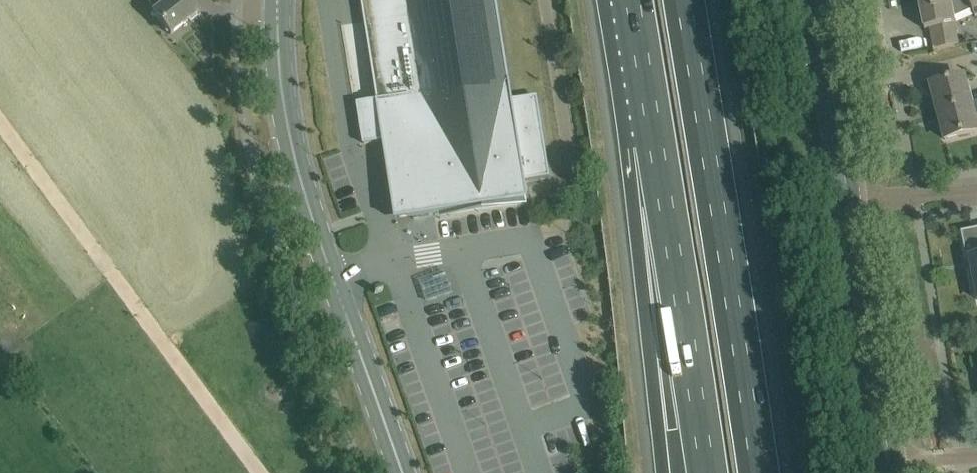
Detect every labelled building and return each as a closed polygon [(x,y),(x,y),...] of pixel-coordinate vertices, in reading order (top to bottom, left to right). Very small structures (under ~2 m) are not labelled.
[(154,10),(152,12),(170,35),(198,12),(188,0),(146,0),(154,10)] [(496,0),(363,0),(380,109),(359,112),(364,144),(385,141),(395,206),(412,219),(528,200),(525,181),(550,177),(537,98),(512,102),(496,0)] [(960,0),(954,0),(951,1),(950,0),(919,0),(925,29),(930,28),(934,49),(958,44),(954,24),(955,23),(954,18),(965,13),(960,0)] [(965,13),(972,10),(973,12),(976,17),(976,0),(960,0),(965,13)] [(971,105),(970,104),(964,79),(931,87),(938,114),(971,105)] [(971,105),(938,114),(944,141),(976,133),(976,131),(973,116),(976,116),(976,104),(971,105)] [(803,190),(791,192),(792,198),(804,197),(803,190)] [(961,233),(973,293),(976,292),(976,293),(976,230),(961,233)]
